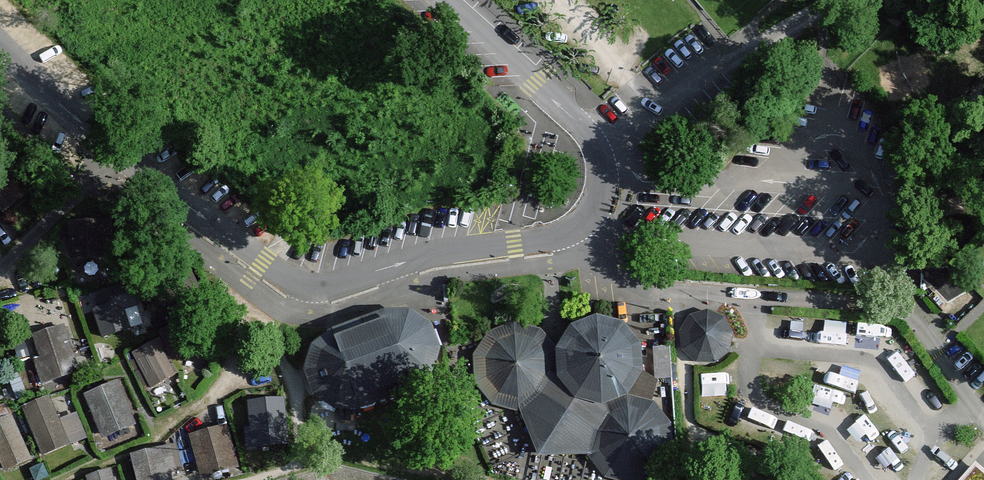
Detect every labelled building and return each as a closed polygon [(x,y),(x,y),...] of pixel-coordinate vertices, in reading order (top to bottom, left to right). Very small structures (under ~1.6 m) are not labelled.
[(112,221),(70,223),(71,258),(114,256),(112,221)] [(135,291),(91,305),(101,336),(131,327),(125,309),(139,304),(135,291)] [(722,318),(708,311),(693,315),(684,328),(685,344),(696,355),(712,356),(725,347),(729,332),(722,318)] [(329,338),(313,373),(321,398),(366,414),(424,395),(442,351),(432,325),(381,317),(329,338)] [(64,322),(32,332),(39,355),(32,358),(41,384),(81,371),(64,322)] [(489,338),(476,359),(479,387),(492,405),(523,414),(539,453),(590,458),(607,479),(654,479),(672,465),(675,422),(657,405),(657,378),(645,375),(646,353),(626,329),(598,322),(574,332),(559,356),(546,334),(514,326),(489,338)] [(158,338),(131,351),(149,387),(176,374),(158,338)] [(118,377),(83,393),(102,437),(137,422),(118,377)] [(49,395),(22,405),(41,455),(87,438),(77,411),(58,418),(49,395)] [(285,396),(247,399),(250,426),(244,427),(246,447),(289,443),(285,396)] [(31,459),(11,413),(0,418),(0,462),(4,471),(31,459)] [(228,423),(189,434),(200,477),(240,467),(228,423)] [(130,453),(136,479),(172,479),(171,472),(182,469),(176,442),(130,453)] [(974,463),(959,479),(983,479),(983,471),(974,463)] [(85,474),(87,479),(114,479),(111,467),(85,474)]
